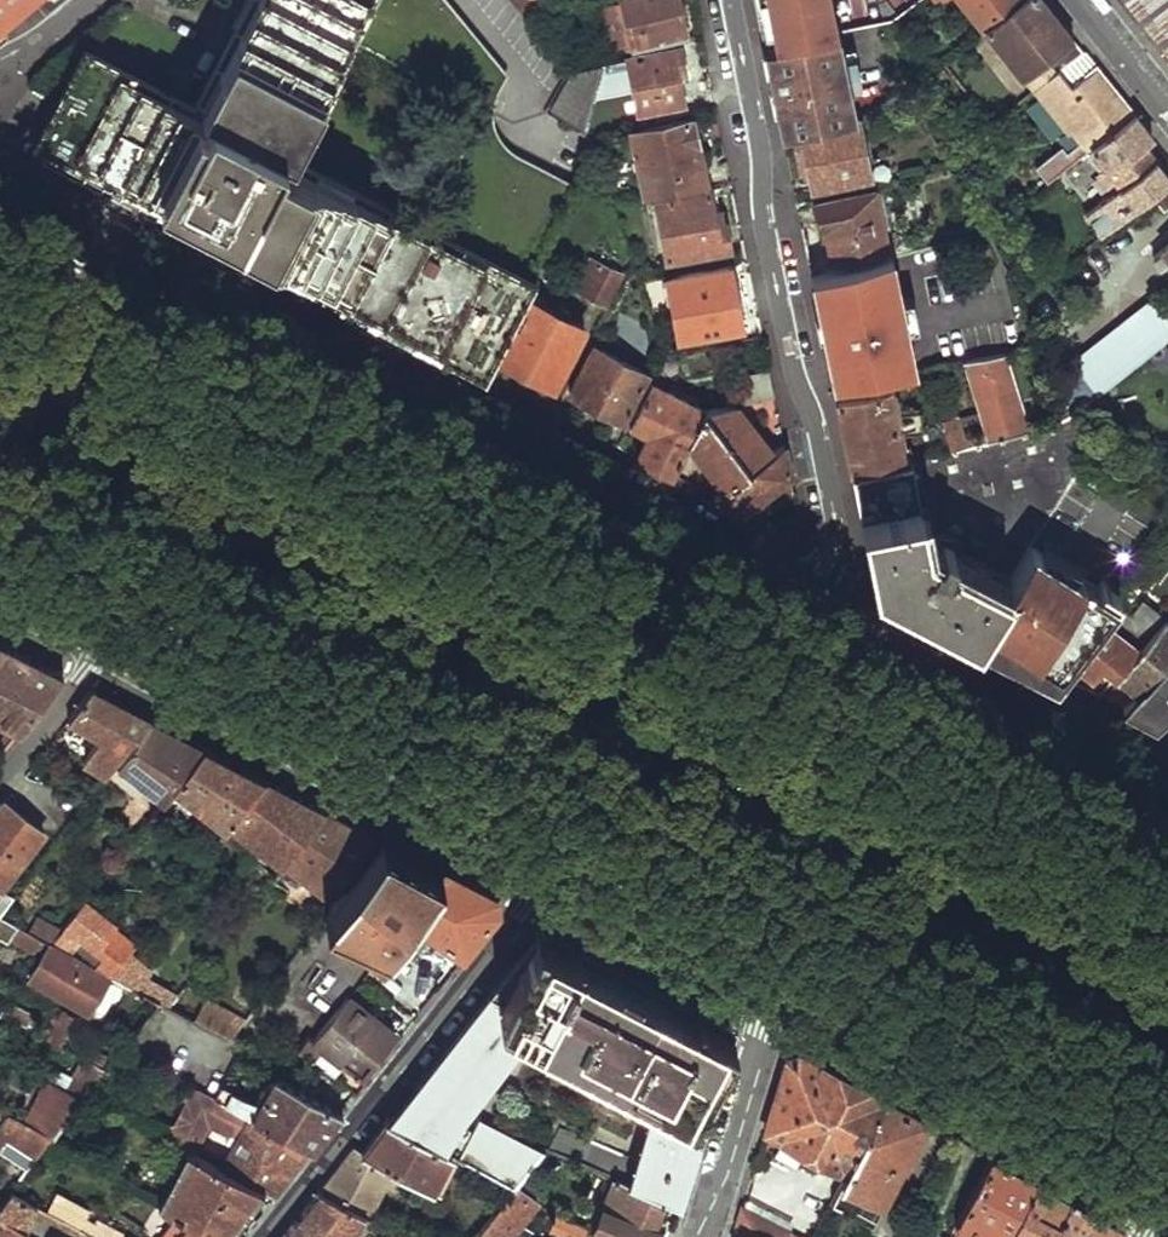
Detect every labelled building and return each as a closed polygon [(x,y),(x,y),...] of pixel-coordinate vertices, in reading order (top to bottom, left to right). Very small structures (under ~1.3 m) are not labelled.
[(64,108),(504,336),(581,187),(514,151),(511,147),(506,141),(503,136),(500,131),(498,126),(496,122),(494,120),(493,116),(493,111),(494,107),(506,70),(452,0),(257,0),(197,112),(90,57),(64,108)] [(522,13),(538,0),(511,0),(522,13)] [(613,48),(624,45),(625,54),(686,37),(677,0),(604,0),(613,48)] [(765,46),(776,44),(767,0),(755,0),(765,46)] [(776,44),(836,34),(829,0),(767,0),(776,44)] [(980,24),(1013,0),(960,0),(980,24)] [(982,28),(1023,80),(1044,64),(1054,76),(1084,54),(1060,23),(1042,0),(1019,0),(982,28)] [(1167,60),(1167,0),(1120,0),(1167,60)] [(775,95),(782,129),(853,116),(838,33),(836,34),(776,44),(765,46),(775,95)] [(678,48),(626,59),(631,89),(622,90),(626,110),(635,109),(635,111),(682,102),(677,73),(684,71),(678,48)] [(1054,76),(1034,92),(1066,132),(1070,128),(1081,142),(1071,151),(1078,160),(1092,148),(1134,116),(1113,89),(1084,54),(1054,76)] [(573,75),(553,113),(588,133),(604,79),(611,78),(609,69),(573,75)] [(64,108),(42,149),(167,213),(288,275),(483,376),(504,336),(64,108)] [(1109,194),(1082,215),(1098,237),(1151,195),(1167,181),(1141,147),(1152,139),(1134,116),(1092,148),(1106,166),(1094,175),(1109,194)] [(631,130),(647,198),(707,188),(704,170),(710,168),(707,156),(698,157),(692,119),(631,130)] [(857,119),(793,132),(804,191),(869,178),(857,119)] [(1151,195),(1163,211),(1167,208),(1167,181),(1151,195)] [(651,200),(660,253),(667,252),(669,258),(732,247),(727,219),(722,220),(718,197),(726,196),(723,188),(651,200)] [(872,192),(814,204),(825,259),(883,248),(872,192)] [(1153,257),(1161,268),(1167,263),(1167,245),(1153,257)] [(823,328),(834,383),(916,370),(892,256),(812,275),(823,328)] [(590,257),(574,287),(606,304),(621,274),(590,257)] [(670,277),(679,337),(750,325),(740,273),(747,271),(743,265),(670,277)] [(529,296),(499,355),(554,384),(585,326),(567,316),(571,310),(561,305),(557,311),(529,296)] [(1074,361),(1097,392),(1167,336),(1167,315),(1154,297),(1074,361)] [(594,346),(570,392),(624,421),(649,373),(594,346)] [(941,420),(950,452),(1028,436),(1005,355),(964,362),(984,431),(963,436),(957,416),(941,420)] [(658,370),(630,423),(648,434),(638,456),(654,464),(674,474),(689,442),(704,409),(661,387),(666,373),(658,370)] [(771,373),(740,377),(744,402),(776,397),(771,373)] [(845,435),(853,473),(909,461),(903,433),(918,430),(913,417),(901,420),(893,390),(838,401),(845,435)] [(704,409),(748,471),(777,448),(772,443),(767,447),(735,404),(704,409)] [(689,442),(724,489),(748,471),(704,409),(689,442)] [(867,541),(875,581),(952,621),(976,634),(1031,547),(1100,437),(1069,414),(1044,433),(1028,436),(950,452),(909,461),(853,473),(867,541)] [(777,448),(748,471),(724,489),(715,495),(743,509),(769,492),(778,505),(796,491),(785,442),(777,448)] [(1098,589),(1031,547),(976,634),(1016,655),(1056,676),(1069,659),(1114,602),(1120,595),(1101,583),(1098,589)] [(1114,602),(1069,659),(1093,677),(1104,663),(1119,675),(1139,652),(1127,642),(1152,609),(1140,600),(1129,614),(1114,602)] [(1152,609),(1127,642),(1139,652),(1167,620),(1152,609)] [(1139,652),(1119,675),(1139,691),(1164,664),(1167,660),(1167,621),(1167,620),(1139,652)] [(0,651),(0,722),(18,732),(63,675),(36,661),(5,645),(0,651)] [(1121,710),(1138,719),(1155,728),(1167,715),(1167,669),(1164,664),(1139,691),(1121,710)] [(90,688),(65,720),(100,738),(82,762),(105,777),(113,765),(149,719),(122,705),(90,688)] [(149,719),(113,765),(161,799),(170,788),(202,747),(177,734),(149,719)] [(202,747),(170,788),(223,830),(228,823),(263,778),(234,763),(202,747)] [(263,778),(228,823),(264,850),(256,863),(269,872),(277,860),(281,863),(285,859),(323,811),(293,794),(263,778)] [(41,827),(4,799),(0,804),(0,881),(41,827)] [(323,811),(285,859),(331,892),(374,836),(350,824),(323,811)] [(382,841),(327,913),(355,927),(359,920),(391,937),(406,916),(440,871),(411,856),(382,841)] [(406,916),(464,958),(497,916),(496,901),(472,888),(440,871),(406,916)] [(14,896),(0,888),(0,913),(14,896)] [(49,943),(77,958),(81,939),(95,950),(116,922),(83,899),(49,943)] [(675,1199),(706,1103),(697,1099),(725,1026),(636,980),(564,942),(533,926),(499,992),(490,988),(393,1119),(438,1144),(513,1184),(533,1162),(541,1152),(482,1116),(475,1127),(455,1117),(531,1014),(667,1082),(639,1159),(556,1125),(546,1147),(607,1172),(664,1195),(675,1199)] [(49,943),(31,978),(88,1010),(111,977),(77,958),(49,943)] [(145,983),(140,992),(159,1002),(168,1008),(176,998),(145,983)] [(11,997),(3,1010),(25,1025),(33,1012),(11,997)] [(311,1042),(303,1054),(310,1060),(321,1045),(361,1076),(379,1053),(394,1034),(347,997),(314,1039),(309,1034),(306,1039),(311,1042)] [(208,1001),(196,1022),(230,1041),(245,1021),(208,1001)] [(47,1029),(63,1038),(76,1017),(60,1007),(47,1029)] [(790,1053),(759,1154),(768,1158),(771,1144),(798,1159),(805,1147),(848,1169),(885,1099),(839,1074),(800,1053),(790,1053)] [(83,1059),(66,1091),(85,1100),(107,1071),(83,1059)] [(278,1073),(252,1117),(312,1148),(330,1126),(343,1109),(278,1073)] [(51,1082),(24,1123),(51,1137),(54,1140),(85,1100),(66,1091),(51,1082)] [(220,1085),(213,1097),(228,1105),(231,1106),(238,1094),(220,1085)] [(848,1169),(831,1199),(871,1221),(924,1121),(885,1099),(848,1169)] [(206,1145),(199,1156),(259,1185),(277,1193),(295,1170),(312,1148),(252,1117),(231,1106),(228,1105),(223,1115),(246,1127),(230,1156),(206,1145)] [(0,1124),(0,1135),(37,1156),(51,1137),(24,1123),(7,1114),(0,1124)] [(375,1127),(360,1150),(417,1181),(438,1144),(393,1119),(383,1114),(375,1127)] [(336,1166),(318,1189),(359,1212),(371,1219),(377,1211),(367,1204),(383,1184),(394,1190),(405,1196),(417,1181),(360,1150),(351,1145),(336,1166)] [(192,1152),(162,1204),(181,1214),(193,1220),(223,1236),(259,1185),(199,1156),(192,1152)] [(955,1225),(978,1236),(1007,1236),(1037,1180),(1015,1169),(991,1156),(955,1225)] [(533,1162),(513,1184),(536,1202),(555,1180),(533,1162)] [(594,1226),(619,1236),(658,1236),(662,1228),(651,1222),(655,1213),(664,1195),(607,1172),(606,1179),(613,1182),(594,1226)] [(1124,1230),(1118,1224),(1082,1204),(1037,1180),(1007,1236),(1120,1236),(1124,1230)] [(383,1184),(367,1204),(377,1211),(380,1205),(394,1190),(383,1184)] [(478,1228),(491,1236),(524,1236),(513,1231),(536,1202),(513,1184),(478,1228)] [(329,1236),(344,1236),(359,1212),(318,1189),(308,1202),(295,1219),(329,1236)] [(40,1204),(15,1191),(0,1209),(0,1236),(25,1236),(40,1204)] [(768,1236),(784,1236),(788,1229),(745,1202),(739,1221),(768,1236)] [(377,1211),(371,1219),(384,1225),(393,1212),(380,1205),(377,1211)] [(549,1227),(569,1236),(585,1236),(591,1226),(557,1211),(549,1227)] [(655,1213),(651,1222),(662,1228),(666,1220),(655,1213)] [(164,1236),(181,1236),(193,1220),(181,1214),(164,1236)] [(295,1219),(281,1236),(329,1236),(295,1219)] [(181,1236),(224,1236),(223,1236),(193,1220),(181,1236)] [(739,1221),(734,1236),(768,1236),(739,1221)] [(478,1228),(471,1236),(491,1236),(478,1228)]
